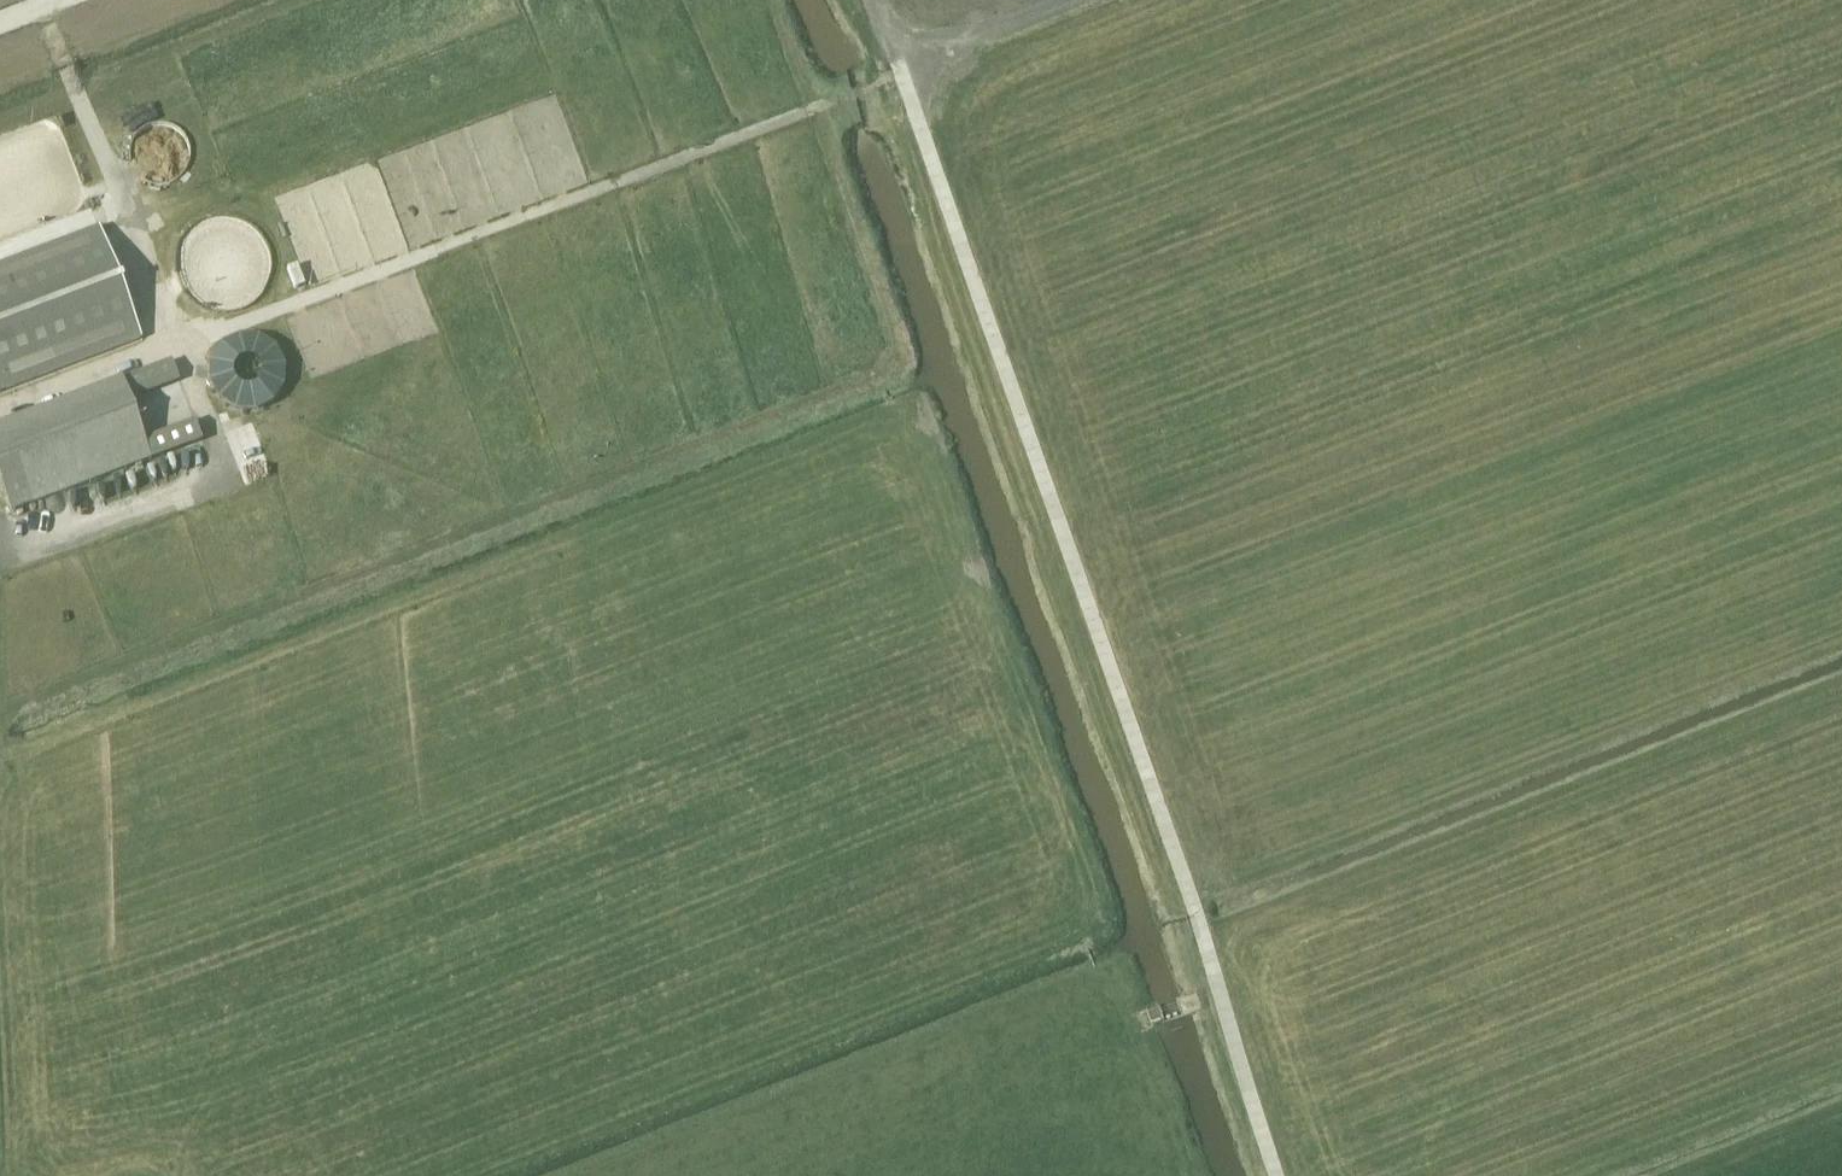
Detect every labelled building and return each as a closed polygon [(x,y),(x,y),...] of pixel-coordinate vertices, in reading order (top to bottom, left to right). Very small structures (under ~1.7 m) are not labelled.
[(140,338),(99,230),(0,267),(0,391),(140,338)] [(150,458),(150,460),(202,441),(194,420),(142,439),(128,401),(179,381),(172,361),(120,381),(0,428),(0,477),(13,511),(150,458)]
